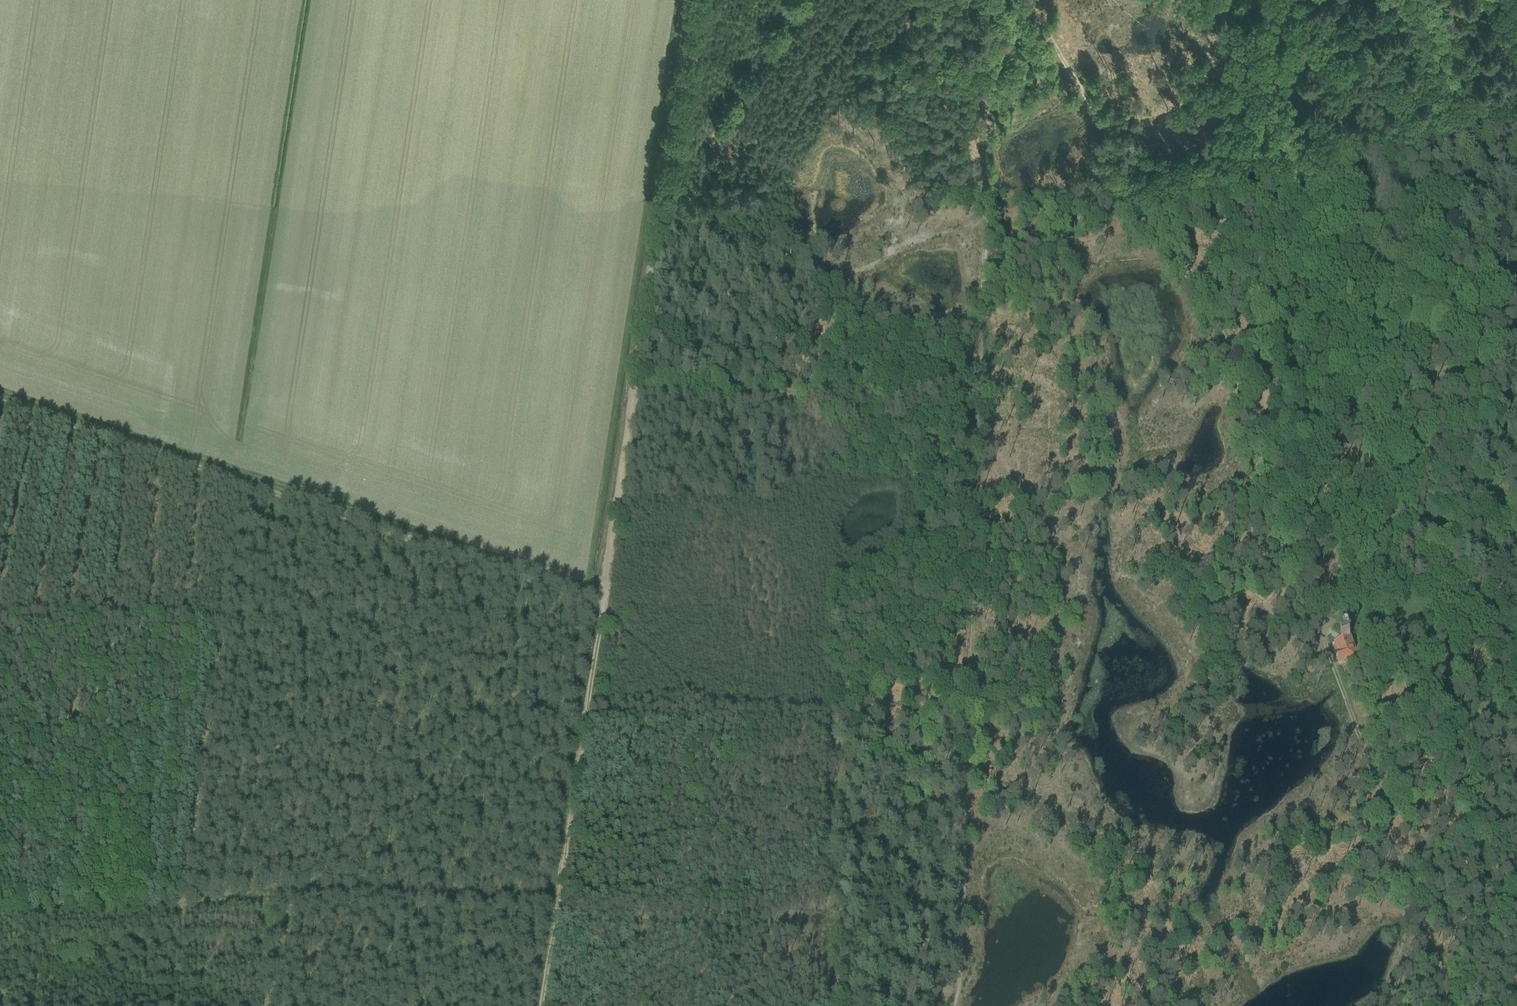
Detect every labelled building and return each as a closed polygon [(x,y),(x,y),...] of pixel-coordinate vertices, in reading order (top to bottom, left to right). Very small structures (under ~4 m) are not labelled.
[(1342,642),(1335,645),(1342,665),(1357,660),(1348,633),(1340,635),(1342,642)]
